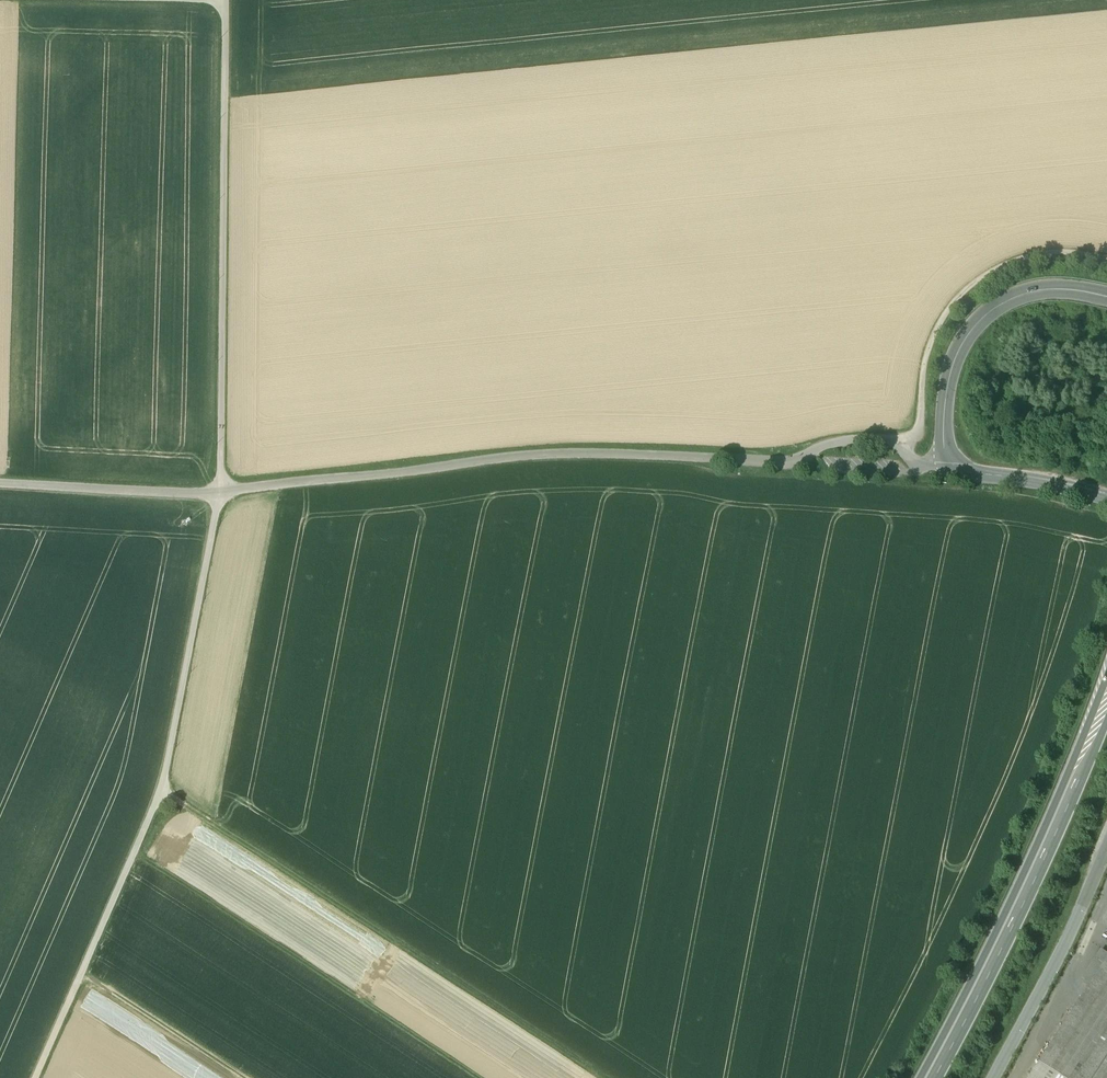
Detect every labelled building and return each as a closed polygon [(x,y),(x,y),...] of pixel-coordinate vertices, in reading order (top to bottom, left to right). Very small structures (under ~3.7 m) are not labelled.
[(1039,1064),(1060,1077),(1106,1077),(1106,960),(1089,987),(1039,1064)] [(1039,1064),(1030,1077),(1060,1077),(1039,1064)]
